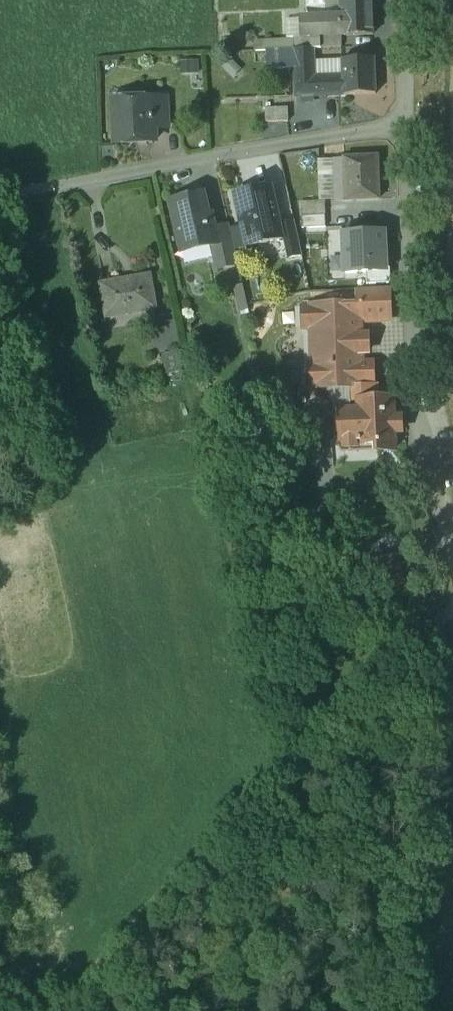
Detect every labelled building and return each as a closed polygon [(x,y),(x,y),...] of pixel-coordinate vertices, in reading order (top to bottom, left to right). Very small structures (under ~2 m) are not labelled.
[(340,0),(340,17),(306,18),(299,18),(300,36),(320,36),(341,35),(373,34),(372,0),(352,0),(341,0),(340,0)] [(306,18),(340,17),(340,0),(341,0),(306,0),(306,18)] [(341,35),(320,36),(320,48),(341,47),(341,35)] [(320,36),(300,36),(301,49),(313,48),(320,48),(320,36)] [(266,50),(294,49),(293,37),(253,38),(254,50),(266,50)] [(374,58),(342,59),(342,76),(314,77),(313,48),(301,49),(294,49),(295,67),(296,96),(375,93),(374,58)] [(294,49),(266,50),(266,69),(295,67),(294,49)] [(240,69),(231,58),(223,66),(232,76),(240,69)] [(167,98),(152,99),(153,127),(154,127),(168,126),(167,98)] [(152,99),(129,100),(129,108),(113,109),(115,143),(155,141),(154,127),(153,127),(152,99)] [(287,107),(266,108),(266,122),(288,121),(287,107)] [(377,156),(344,158),(344,159),(345,200),(379,199),(377,156)] [(344,159),(318,160),(320,201),(325,201),(345,200),(344,159)] [(271,187),(234,195),(241,226),(246,247),(283,238),(280,226),(271,187)] [(202,196),(187,199),(186,197),(170,200),(181,247),(195,244),(196,249),(210,246),(217,244),(214,228),(210,213),(206,214),(202,196)] [(320,201),(301,202),(301,215),(325,214),(325,201),(320,201)] [(325,214),(301,215),(302,228),(325,227),(325,214)] [(294,222),(280,226),(283,238),(287,258),(301,255),(294,222)] [(229,225),(214,228),(217,244),(210,246),(216,269),(238,264),(229,225)] [(241,226),(230,228),(235,249),(246,247),(241,226)] [(343,233),(345,272),(386,270),(384,231),(343,233)] [(149,277),(102,285),(107,316),(154,308),(149,277)] [(244,286),(233,288),(238,313),(248,311),(244,286)] [(388,288),(358,289),(359,304),(361,304),(361,322),(389,321),(388,288)] [(359,304),(304,306),(305,328),(311,328),(312,364),(309,365),(310,390),(332,385),(332,386),(349,386),(372,384),(372,361),(363,362),(361,322),(361,304),(359,304)] [(164,356),(167,375),(186,372),(183,353),(164,356)] [(372,384),(349,386),(349,402),(358,401),(375,400),(375,384),(372,384)] [(270,401),(278,438),(301,433),(293,396),(270,401)] [(375,400),(358,401),(358,410),(360,445),(377,445),(377,451),(394,450),(393,419),(392,400),(375,400)] [(358,410),(339,411),(341,441),(346,446),(360,445),(358,410)]
